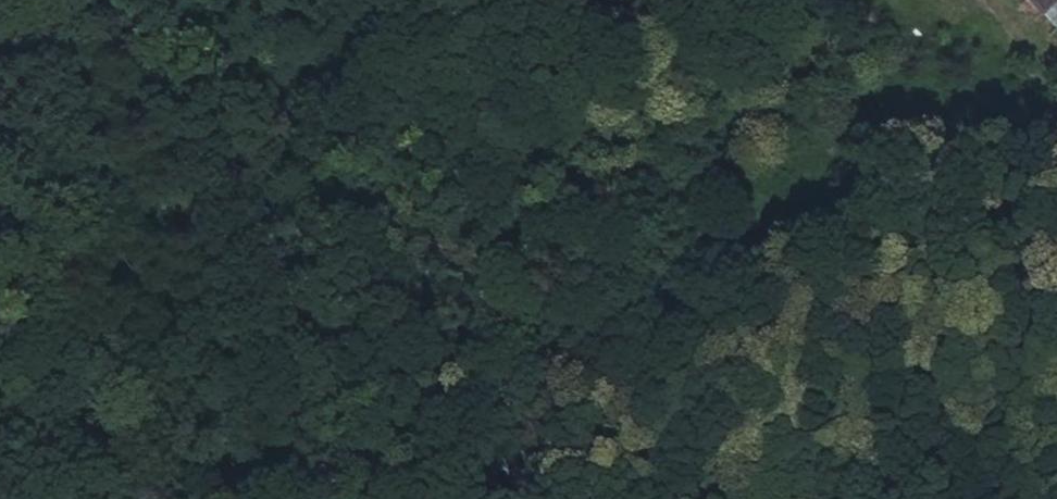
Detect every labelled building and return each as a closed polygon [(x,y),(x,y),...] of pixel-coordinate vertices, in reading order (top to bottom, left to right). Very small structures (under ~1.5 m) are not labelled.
[(1056,29),(1056,0),(1031,0),(1056,29)]
